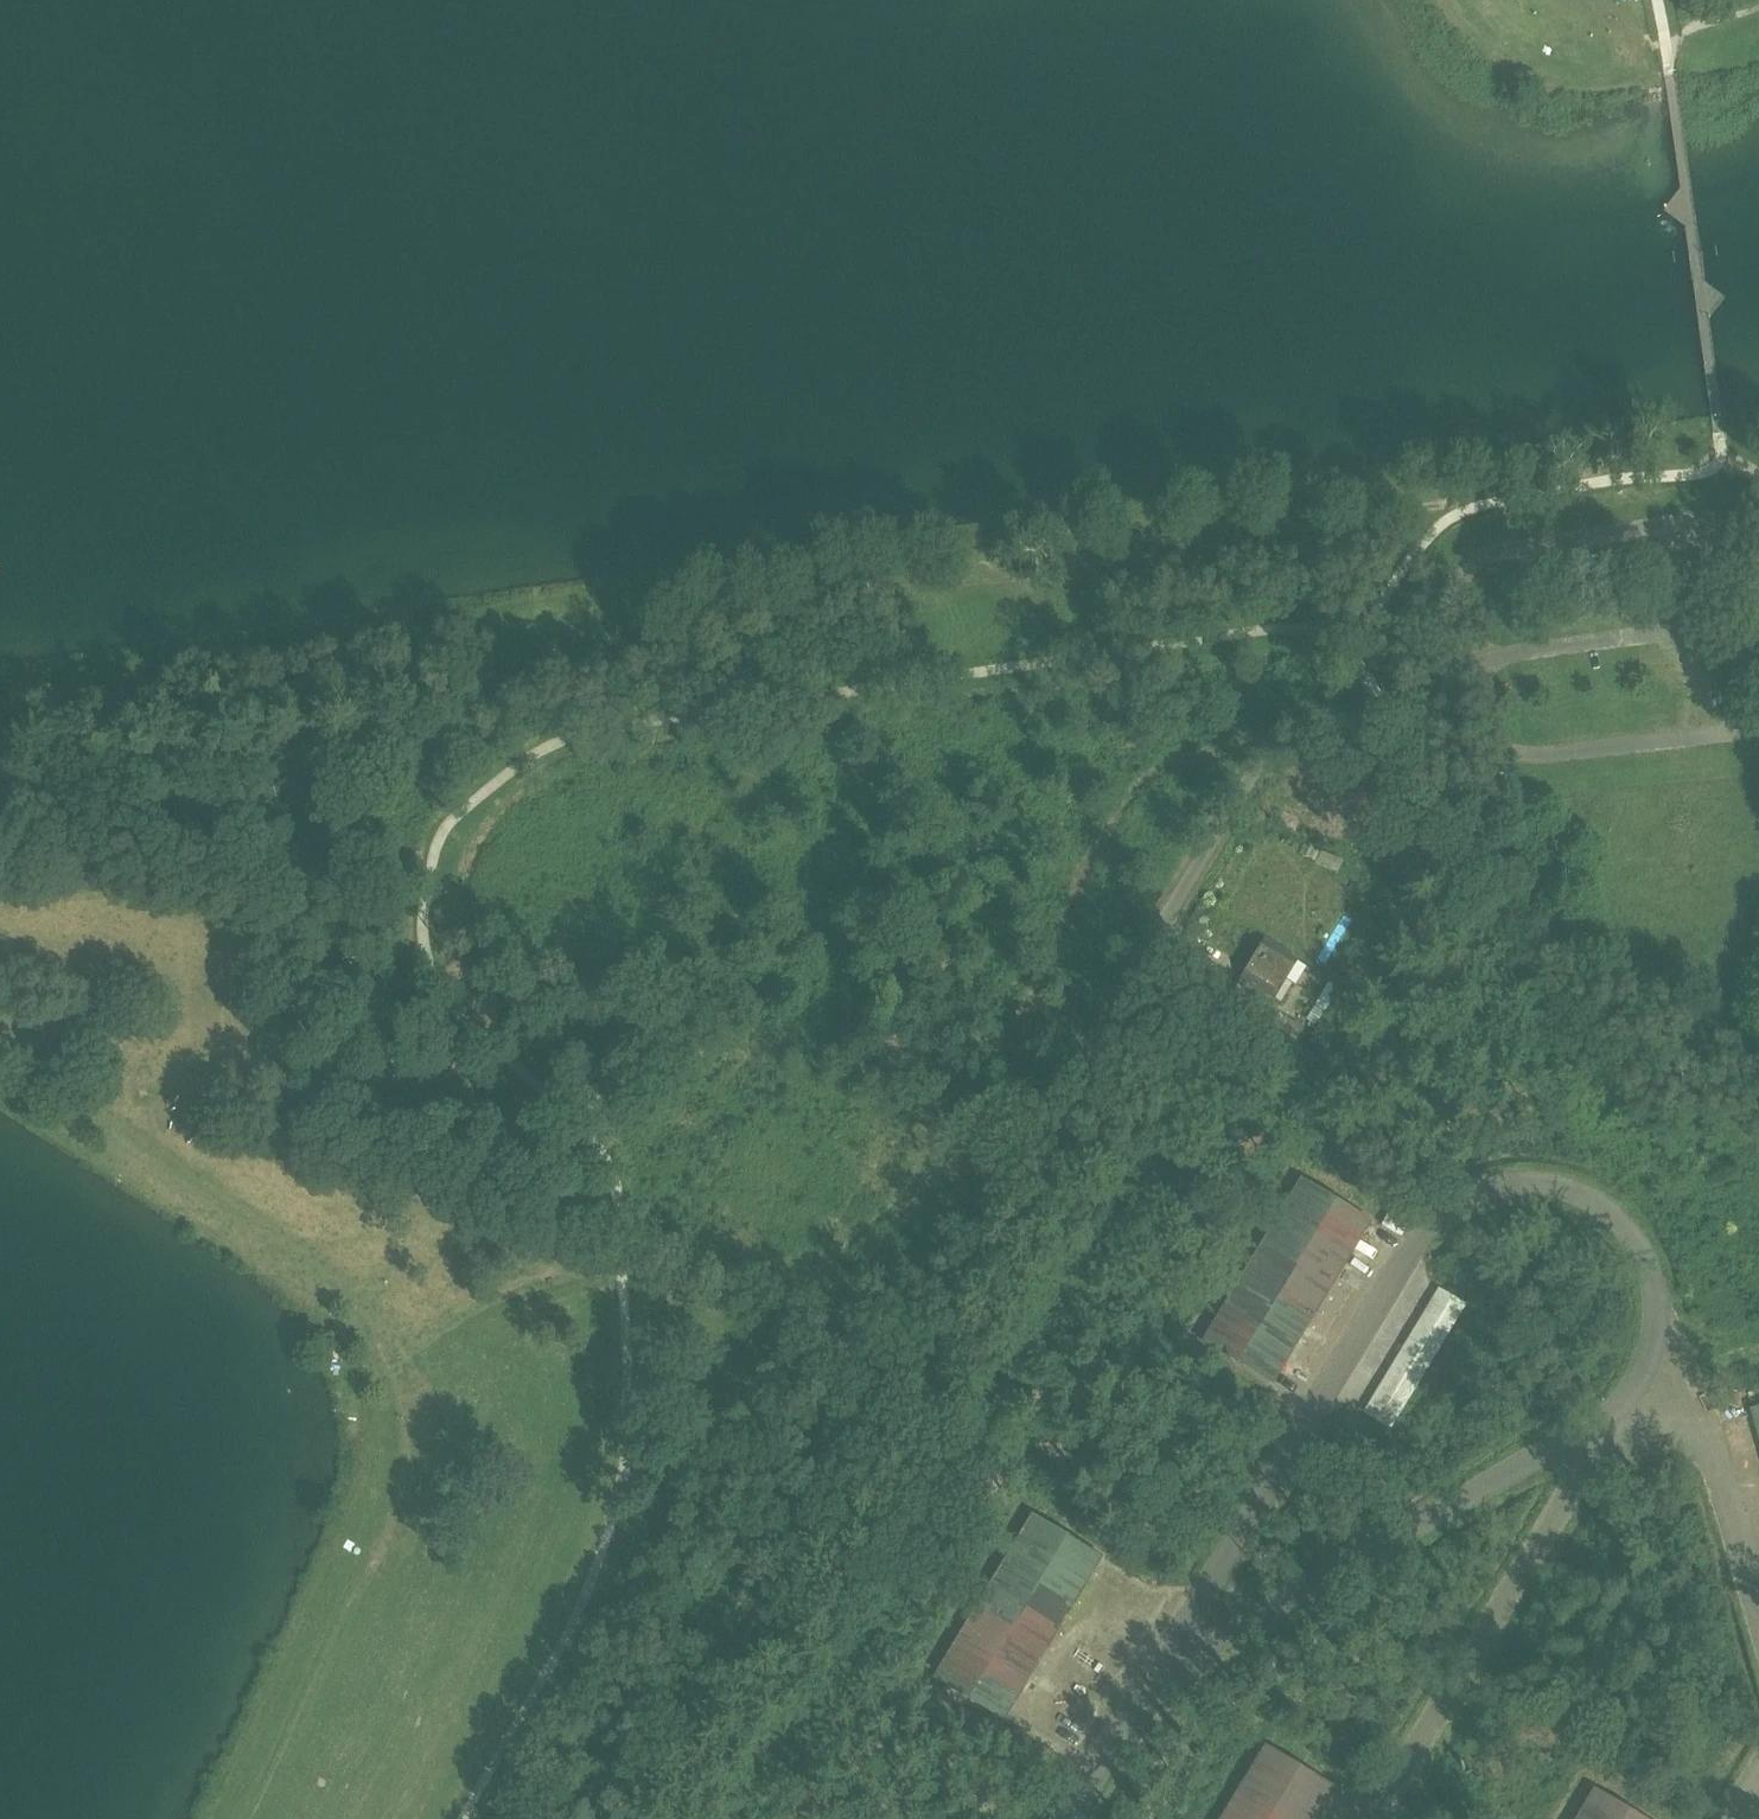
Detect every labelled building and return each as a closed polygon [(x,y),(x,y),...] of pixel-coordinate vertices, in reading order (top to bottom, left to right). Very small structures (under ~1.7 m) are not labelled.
[(1294,983),(1286,978),(1298,959),(1265,939),(1241,979),(1287,1006),(1293,996),(1288,993),(1294,983)] [(1238,987),(1231,997),(1296,1037),(1302,1027),(1238,987)] [(1204,1341),(1272,1382),(1369,1221),(1301,1180),(1204,1341)] [(371,1203),(388,1207),(391,1196),(373,1191),(371,1203)] [(1439,1288),(1364,1412),(1390,1428),(1465,1303),(1439,1288)] [(935,1678),(1003,1719),(1100,1557),(1032,1516),(935,1678)] [(1333,1788),(1266,1747),(1222,1818),(1315,1818),(1333,1788)] [(1595,1790),(1578,1818),(1642,1818),(1595,1790)]
